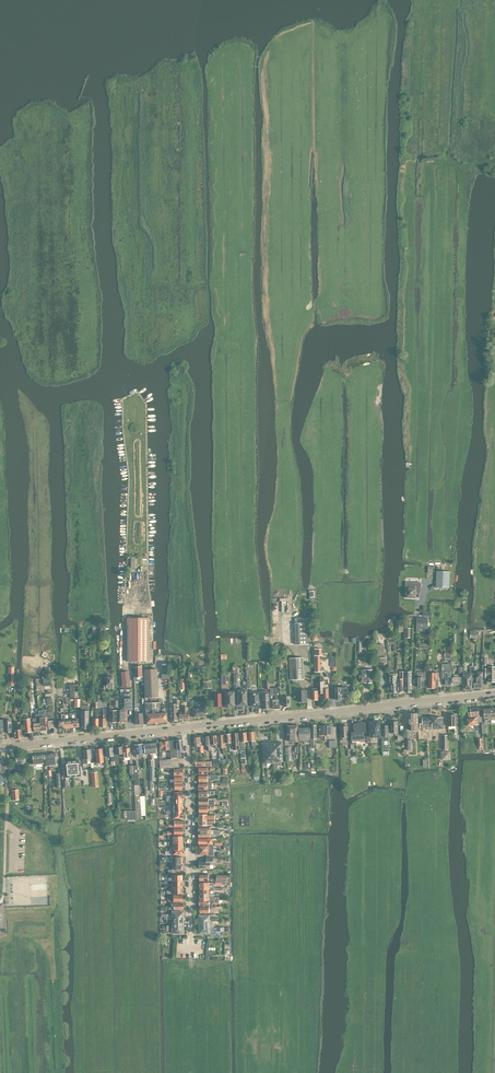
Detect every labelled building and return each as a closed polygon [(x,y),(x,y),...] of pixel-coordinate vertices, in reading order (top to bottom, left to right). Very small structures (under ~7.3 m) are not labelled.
[(449,587),(450,571),(437,570),(436,587),(449,587)] [(421,591),(421,582),(414,582),(414,586),(406,586),(405,597),(416,597),(416,591),(421,591)] [(147,661),(148,617),(126,617),(126,661),(147,661)] [(427,618),(418,618),(417,618),(416,631),(419,631),(419,628),(427,628),(427,618)] [(311,643),(311,639),(311,637),(307,637),(306,622),(295,623),(296,644),(311,643)] [(285,648),(285,646),(284,644),(282,643),(281,643),(280,643),(278,643),(277,643),(276,644),(275,646),(275,648),(275,650),(276,651),(277,652),(279,653),(281,653),(282,652),(283,652),(284,650),(285,649),(285,648)] [(377,658),(378,658),(380,657),(380,664),(387,664),(386,653),(385,653),(384,644),(377,644),(377,652),(377,658)] [(289,658),(291,680),(304,679),(303,657),(289,658)] [(450,663),(449,663),(441,664),(441,675),(445,675),(445,685),(451,685),(450,663)] [(142,665),(134,667),(134,677),(142,676),(142,665)] [(485,677),(489,677),(489,682),(494,682),(494,666),(489,666),(489,668),(485,668),(485,677)] [(145,703),(158,702),(156,668),(143,669),(145,703)] [(363,682),(372,682),(372,669),(359,669),(359,682),(364,682),(363,682)] [(121,672),(123,688),(130,687),(128,671),(121,672)] [(415,676),(415,679),(417,679),(417,686),(423,686),(423,680),(427,680),(427,673),(424,673),(424,672),(424,671),(422,671),(421,671),(419,671),(418,671),(417,672),(416,676),(415,676)] [(477,672),(477,677),(476,677),(476,682),(474,683),(474,688),(482,687),(481,676),(483,676),(483,671),(477,671),(477,672)] [(438,672),(428,672),(428,678),(429,678),(429,687),(436,687),(436,678),(438,678),(438,672)] [(467,689),(471,689),(471,687),(471,681),(475,681),(475,674),(468,674),(468,672),(464,672),(464,687),(467,687),(467,689)] [(106,684),(104,684),(104,689),(113,689),(113,685),(113,676),(106,676),(106,684)] [(452,685),(461,684),(461,676),(452,677),(452,685)] [(79,697),(78,684),(69,685),(70,698),(79,697)] [(332,693),(332,699),(336,699),(341,699),(341,698),(347,698),(351,698),(351,693),(347,693),(346,687),(340,687),(335,687),(335,693),(332,693)] [(125,709),(131,709),(131,689),(124,689),(124,708),(117,709),(117,722),(118,722),(121,722),(127,721),(127,711),(126,711),(125,709)] [(246,690),(237,690),(238,705),(239,705),(239,706),(242,706),(242,705),(246,705),(246,690)] [(279,690),(279,698),(282,698),(282,706),(289,706),(289,696),(284,696),(284,690),(279,690)] [(297,690),(297,701),(306,701),(306,690),(297,690)] [(234,691),(225,692),(225,706),(226,706),(226,708),(230,708),(230,706),(234,706),(234,692),(234,691)] [(265,693),(258,693),(258,703),(262,703),(262,709),(268,708),(267,691),(265,691),(265,693)] [(258,692),(250,692),(250,706),(254,706),(254,707),(257,707),(257,706),(258,706),(258,698),(258,692)] [(221,693),(213,693),(213,706),(221,706),(221,694),(221,693)] [(80,697),(80,701),(80,705),(80,712),(80,728),(88,728),(88,724),(89,723),(89,720),(88,720),(88,710),(88,705),(82,705),(82,702),(86,702),(86,697),(84,697),(80,697)] [(169,699),(170,720),(177,720),(176,709),(180,709),(180,700),(173,700),(173,703),(172,703),(172,699),(169,699)] [(155,722),(167,721),(166,712),(162,712),(161,702),(158,702),(145,703),(145,707),(146,723),(147,723),(147,724),(155,724),(155,722)] [(188,710),(188,707),(183,707),(183,710),(178,710),(179,719),(189,718),(188,710)] [(193,717),(205,715),(204,707),(192,708),(193,717)] [(471,712),(468,712),(469,717),(469,719),(467,719),(467,725),(479,724),(478,718),(477,716),(479,716),(478,708),(471,708),(471,712)] [(45,713),(38,714),(39,718),(40,722),(39,722),(40,730),(47,729),(46,721),(46,720),(47,720),(46,711),(45,711),(45,713)] [(77,712),(70,713),(71,719),(72,727),(79,726),(77,712)] [(411,713),(409,713),(410,722),(410,724),(412,724),(412,730),(414,730),(415,731),(416,731),(417,730),(418,730),(419,730),(418,713),(416,713),(416,712),(415,712),(414,712),(413,712),(412,712),(412,713),(411,713)] [(65,728),(72,727),(71,719),(70,713),(64,714),(65,728)] [(143,723),(142,713),(134,713),(135,724),(143,723)] [(36,718),(32,719),(32,723),(33,731),(40,730),(39,722),(39,718),(38,714),(35,714),(36,718)] [(448,714),(448,725),(456,725),(456,714),(448,714)] [(432,728),(433,728),(443,728),(443,717),(423,717),(423,723),(420,723),(420,728),(424,728),(423,727),(432,727),(432,728)] [(24,719),(23,719),(24,732),(31,731),(30,718),(28,718),(27,718),(26,718),(25,718),(24,719)] [(370,730),(367,730),(367,741),(371,741),(371,737),(380,736),(380,722),(379,722),(379,720),(374,721),(374,722),(370,722),(370,730)] [(356,740),(360,740),(360,741),(365,741),(365,735),(363,735),(363,732),(366,732),(365,723),(363,723),(363,721),(358,722),(358,723),(353,723),(354,729),(354,732),(351,732),(352,744),(356,744),(356,740)] [(390,727),(390,733),(391,733),(395,733),(395,735),(398,735),(398,740),(403,740),(403,734),(399,734),(399,732),(398,732),(398,721),(391,721),(391,727),(390,727)] [(295,725),(288,726),(288,741),(298,741),(298,728),(298,725),(295,725)] [(319,725),(319,735),(319,738),(325,738),(325,741),(326,742),(327,741),(328,740),(329,740),(329,745),(332,745),(333,747),(337,747),(336,726),(324,726),(324,725),(319,725)] [(342,737),(342,740),(351,739),(350,736),(348,736),(348,726),(341,726),(341,737),(342,737)] [(217,735),(210,735),(211,746),(216,746),(216,748),(218,748),(217,735)] [(201,751),(204,751),(203,745),(202,746),(202,742),(201,742),(200,736),(193,737),(195,746),(200,746),(201,751)] [(182,739),(175,739),(175,740),(169,740),(171,758),(162,759),(159,760),(160,767),(172,767),(179,766),(178,759),(181,758),(180,749),(183,748),(182,739)] [(164,750),(166,749),(169,749),(168,740),(159,741),(159,745),(159,748),(158,748),(159,755),(159,760),(162,759),(161,755),(161,753),(164,750)] [(262,743),(263,763),(277,762),(277,761),(283,761),(282,742),(262,743)] [(143,756),(143,753),(142,743),(133,744),(134,754),(135,754),(137,753),(137,757),(143,756)] [(110,757),(111,761),(112,765),(116,765),(115,760),(114,756),(113,756),(112,746),(104,747),(105,756),(109,755),(110,757)] [(93,757),(94,762),(93,762),(94,765),(97,765),(97,764),(100,763),(100,762),(103,761),(102,747),(95,748),(96,757),(93,757)] [(82,757),(83,763),(83,767),(87,767),(87,762),(86,763),(86,758),(91,757),(90,749),(83,750),(83,757),(82,757)] [(450,751),(441,751),(441,759),(450,759),(450,751)] [(50,765),(58,764),(56,752),(48,753),(49,761),(50,765)] [(26,769),(25,768),(24,755),(16,756),(17,770),(18,770),(18,773),(19,773),(22,773),(22,772),(22,769),(26,769)] [(79,760),(71,761),(73,776),(81,776),(79,760)] [(71,761),(64,762),(65,777),(73,776),(71,761)] [(141,815),(145,815),(145,796),(139,796),(135,796),(136,810),(136,817),(141,817),(141,815)] [(127,820),(136,819),(136,817),(136,810),(127,810),(127,820)] [(208,845),(199,845),(199,854),(208,854),(208,855),(213,855),(213,845),(212,845),(208,845)] [(199,861),(199,869),(210,869),(210,864),(213,864),(213,858),(207,858),(207,861),(199,861)] [(175,873),(175,869),(182,869),(182,863),(172,863),(172,869),(168,869),(168,872),(168,873),(175,873)] [(199,933),(205,933),(205,935),(216,935),(216,931),(220,931),(220,927),(210,927),(200,927),(199,933)]
